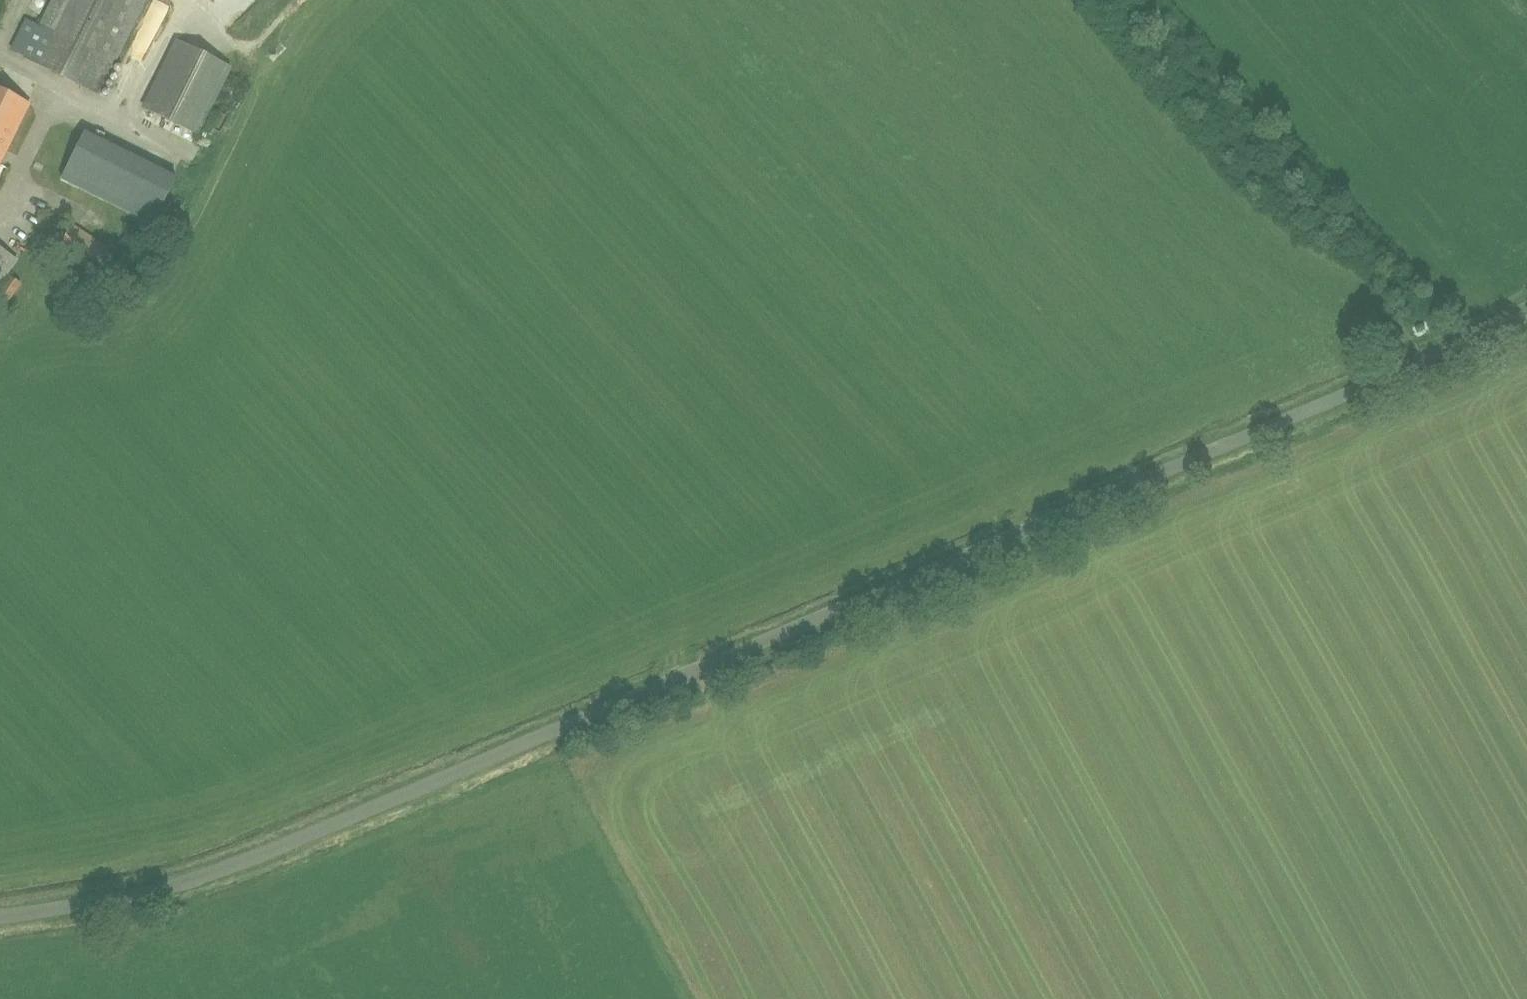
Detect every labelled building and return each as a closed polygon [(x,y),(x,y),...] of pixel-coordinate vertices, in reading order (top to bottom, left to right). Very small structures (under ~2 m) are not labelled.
[(24,59),(98,95),(145,0),(53,0),(41,25),(27,18),(12,50),(25,57),(24,59)] [(198,138),(232,68),(175,40),(142,109),(198,138)] [(0,91),(0,163),(29,105),(0,91)] [(177,178),(84,132),(60,180),(153,226),(177,178)] [(17,261),(0,249),(0,285),(17,261)]
